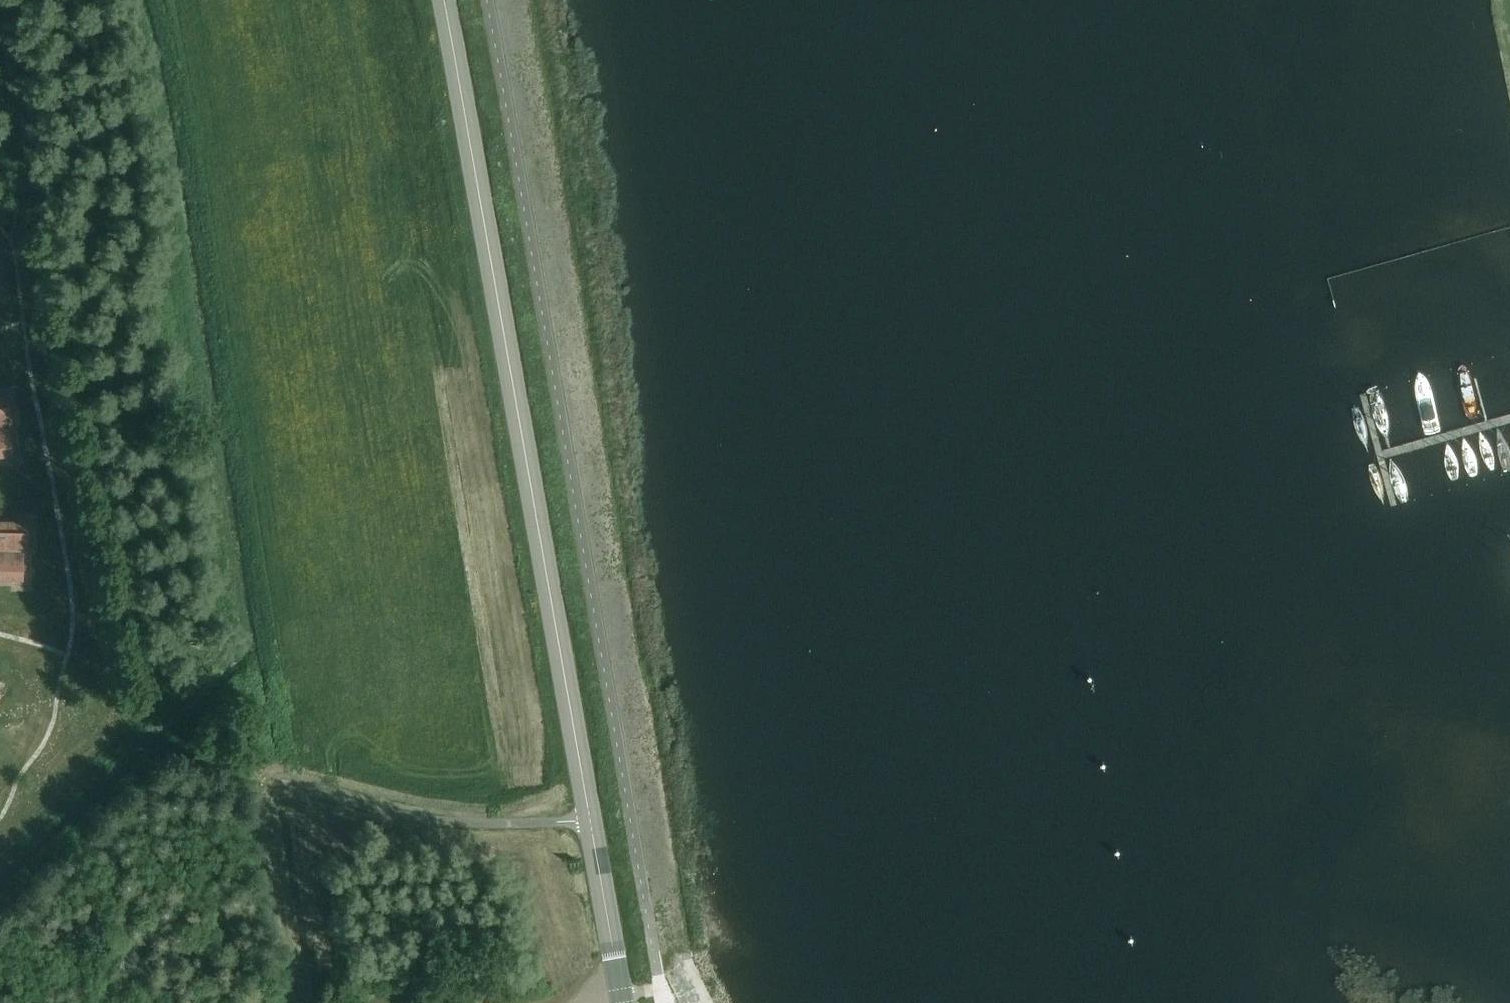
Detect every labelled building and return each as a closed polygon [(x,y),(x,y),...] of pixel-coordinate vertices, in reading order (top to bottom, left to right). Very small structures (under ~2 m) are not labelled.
[(12,426),(11,425),(8,426),(6,414),(8,414),(5,399),(7,399),(6,397),(0,399),(0,428),(12,426)] [(0,428),(0,458),(12,455),(12,454),(11,455),(8,439),(6,440),(3,428),(12,427),(12,426),(0,428)] [(27,552),(23,552),(24,540),(26,540),(26,524),(28,524),(28,523),(0,523),(0,552),(27,552)] [(0,552),(0,581),(22,581),(22,580),(21,580),(21,565),(19,565),(19,553),(27,553),(27,552),(0,552)]
